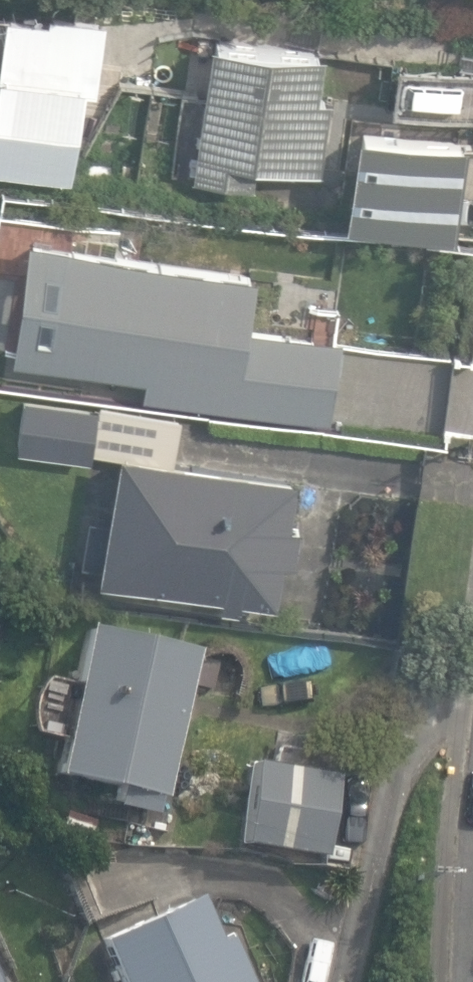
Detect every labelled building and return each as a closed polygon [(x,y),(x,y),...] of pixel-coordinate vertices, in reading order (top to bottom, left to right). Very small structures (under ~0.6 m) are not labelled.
[(50,10),(49,18),(5,12),(0,50),(0,166),(70,176),(82,86),(95,88),(105,18),(50,10)] [(193,176),(254,184),(257,163),(322,172),(331,98),(318,97),(324,51),(211,37),(193,176)] [(453,236),(465,140),(356,126),(344,222),(453,236)] [(150,389),(334,417),(345,343),(251,329),(260,276),(44,243),(27,356),(156,376),(150,389)] [(222,606),(240,609),(242,596),(279,602),(285,561),(294,563),(300,525),(289,523),(297,474),(175,455),(182,410),(99,397),(98,405),(27,394),(19,446),(93,458),(94,451),(118,454),(99,575),(224,594),(222,606)] [(131,802),(147,805),(149,796),(163,800),(195,649),(80,625),(49,774),(133,792),(131,802)] [(256,759),(243,843),(326,856),(338,773),(256,759)] [(113,981),(252,981),(231,932),(217,938),(199,895),(94,939),(113,981)]
